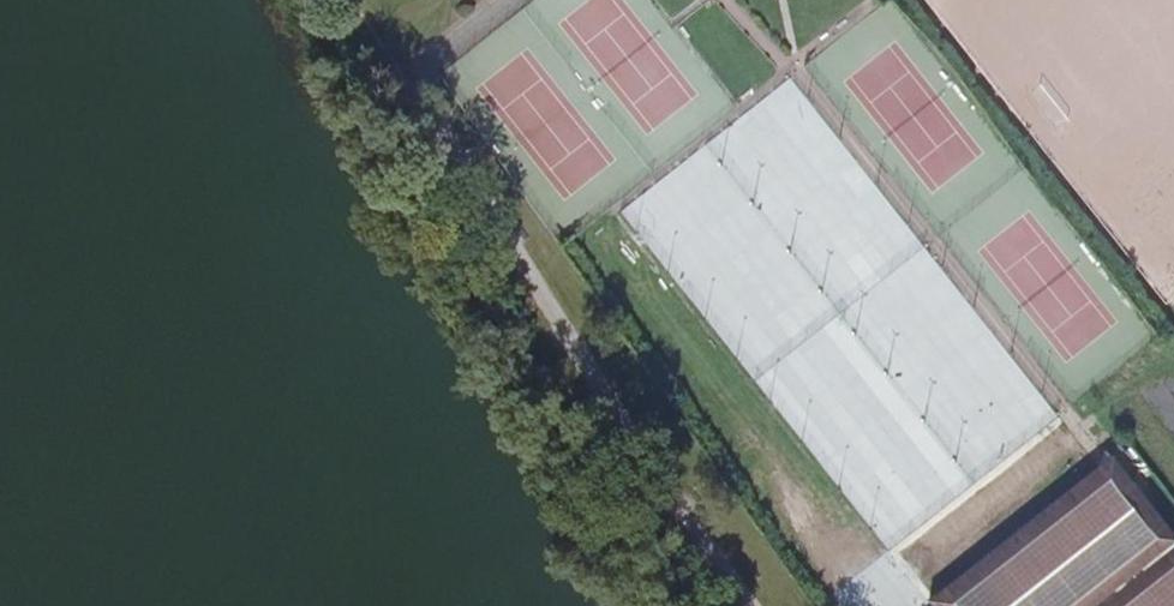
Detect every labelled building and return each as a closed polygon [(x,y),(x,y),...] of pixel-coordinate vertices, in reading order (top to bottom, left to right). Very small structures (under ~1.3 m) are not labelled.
[(928,601),(932,605),(1173,605),(1173,535),(1112,456),(928,601)]
